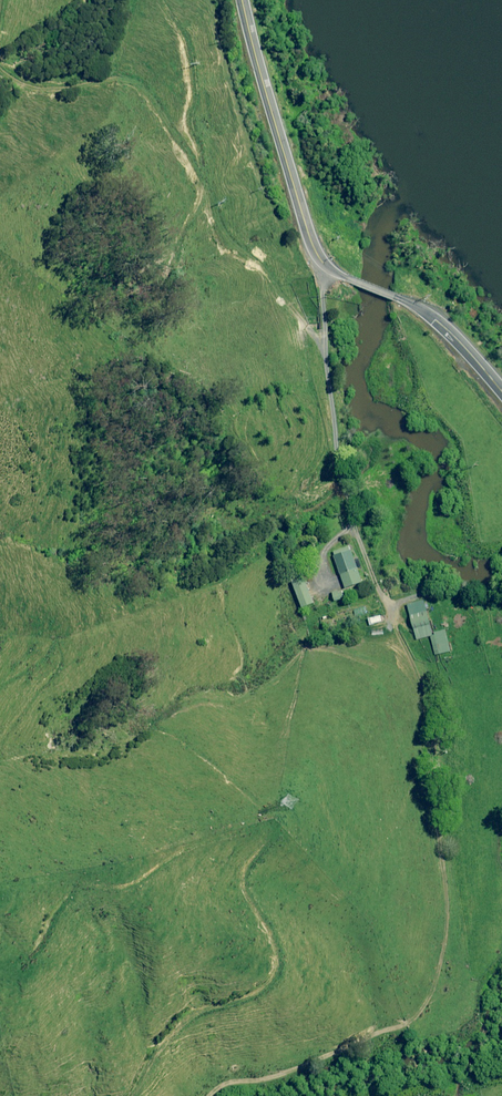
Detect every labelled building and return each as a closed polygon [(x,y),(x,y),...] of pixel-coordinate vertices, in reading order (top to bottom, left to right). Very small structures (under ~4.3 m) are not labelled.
[(361,582),(347,546),(330,552),(344,588),(361,582)] [(289,581),(298,607),(311,603),(301,577),(289,581)] [(329,592),(331,601),(341,598),(339,591),(336,592),(336,590),(329,592)] [(422,599),(406,604),(415,639),(431,635),(422,599)] [(368,625),(380,622),(378,615),(366,618),(368,625)] [(434,655),(449,651),(443,629),(432,632),(433,635),(429,636),(434,655)]
